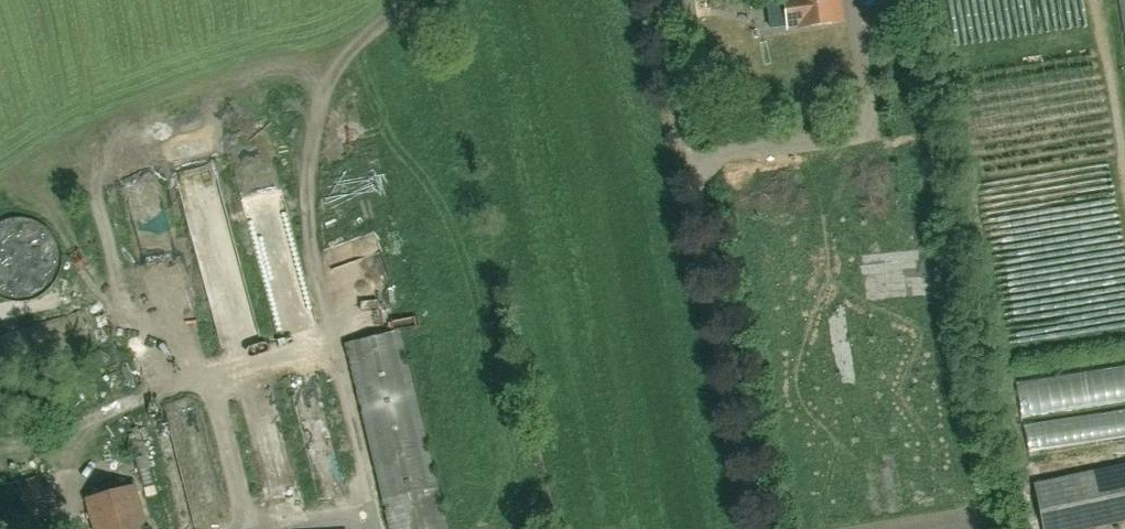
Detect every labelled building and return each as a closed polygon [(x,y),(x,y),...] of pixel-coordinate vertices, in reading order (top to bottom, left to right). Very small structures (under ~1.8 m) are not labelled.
[(841,0),(785,0),(789,28),(796,27),(844,21),(841,0)] [(269,212),(285,205),(271,170),(243,181),(263,231),(275,227),(269,212)] [(379,315),(379,328),(409,326),(408,314),(379,315)] [(390,528),(449,528),(400,328),(353,339),(354,341),(345,343),(390,528)] [(1124,441),(1124,370),(1021,384),(1026,419),(1027,419),(1032,453),(1124,441)] [(1124,523),(1124,462),(1033,482),(1043,528),(1095,528),(1124,523)] [(151,526),(148,527),(136,484),(86,498),(95,528),(152,528),(151,526)]
